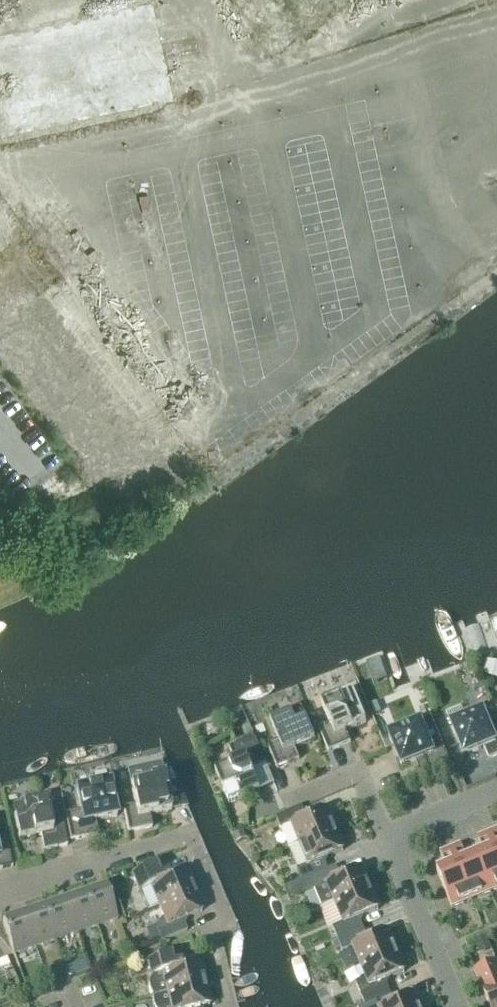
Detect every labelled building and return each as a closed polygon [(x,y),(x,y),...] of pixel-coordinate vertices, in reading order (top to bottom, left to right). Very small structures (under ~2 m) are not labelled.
[(176,99),(158,0),(143,0),(0,27),(0,131),(176,99)] [(328,752),(350,743),(346,731),(366,723),(353,692),(322,705),(330,725),(319,730),(328,752)] [(479,705),(448,718),(464,757),(484,748),(489,759),(496,756),(496,716),(495,712),(484,716),(479,705)] [(277,769),(299,759),(294,748),(315,740),(302,709),(270,722),(279,742),(268,747),(277,769)] [(449,763),(440,739),(431,718),(389,736),(402,767),(422,759),(427,772),(449,763)] [(228,804),(260,791),(251,771),(266,765),(253,734),(235,742),(237,746),(229,749),(236,764),(215,772),(228,804)] [(151,828),(149,817),(170,812),(161,765),(127,772),(135,807),(123,810),(128,833),(151,828)] [(70,841),(97,836),(94,822),(116,818),(109,784),(72,792),(77,816),(65,818),(70,841)] [(49,821),(45,800),(11,807),(19,840),(40,835),(43,851),(67,846),(61,819),(49,821)] [(300,845),(334,830),(326,810),(306,818),(301,807),(276,818),(281,830),(292,825),(300,845)] [(302,881),(328,870),(323,859),(343,851),(334,830),(300,845),(308,864),(297,869),(302,881)] [(243,831),(233,835),(236,842),(245,838),(243,831)] [(12,868),(5,833),(0,834),(0,870),(12,868)] [(486,835),(478,838),(480,843),(488,840),(486,835)] [(488,840),(480,843),(482,849),(491,846),(488,840)] [(456,847),(453,848),(455,854),(462,851),(460,845),(456,847)] [(475,856),(490,892),(496,890),(496,856),(494,848),(484,853),(475,856)] [(449,850),(440,854),(442,859),(451,855),(449,850)] [(462,851),(455,854),(457,859),(465,856),(462,851)] [(451,855),(442,859),(445,865),(453,861),(451,855)] [(466,860),(457,864),(472,900),(490,892),(475,856),(466,860)] [(158,907),(192,892),(184,871),(170,878),(163,862),(131,876),(139,892),(150,888),(158,907)] [(446,868),(437,872),(452,908),(472,900),(457,864),(446,868)] [(335,904),(370,889),(361,869),(332,881),(328,870),(302,881),(307,893),(314,890),(322,909),(335,904)] [(106,887),(85,894),(96,927),(117,920),(106,887)] [(337,940),(363,929),(358,918),(378,910),(370,889),(335,904),(343,923),(332,928),(337,940)] [(155,945),(161,943),(186,931),(182,921),(201,912),(192,892),(158,907),(166,926),(149,933),(155,945)] [(64,901),(75,934),(96,927),(85,894),(64,901)] [(64,901),(44,908),(55,941),(75,934),(64,901)] [(34,948),(55,941),(44,908),(23,915),(34,948)] [(23,915),(2,922),(13,955),(34,948),(23,915)] [(361,966),(396,952),(387,932),(368,940),(363,929),(337,940),(338,942),(341,950),(342,952),(353,947),(361,966)] [(485,936),(474,941),(478,950),(489,945),(485,936)] [(363,1002),(389,992),(384,981),(404,972),(396,952),(361,966),(366,977),(356,984),(363,1002)] [(167,994),(203,985),(198,964),(177,969),(175,957),(147,964),(150,976),(149,981),(148,985),(149,990),(150,994),(152,998),(167,994)] [(83,961),(70,966),(74,976),(87,970),(83,961)] [(496,961),(474,971),(489,1006),(496,1006),(496,963),(496,961)] [(209,1006),(203,985),(167,994),(152,998),(152,1002),(153,1006),(207,1006),(209,1006)] [(413,994),(394,1003),(389,992),(363,1002),(365,1006),(364,1006),(419,1006),(413,994)]
